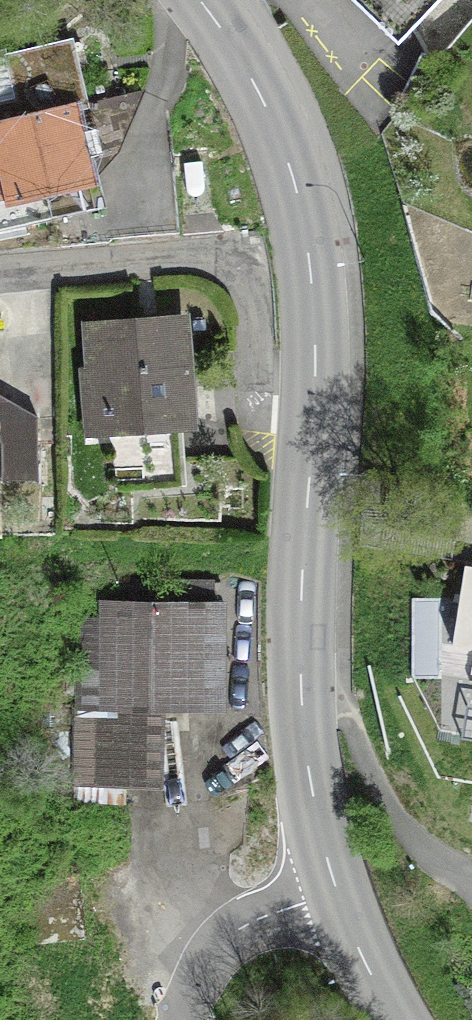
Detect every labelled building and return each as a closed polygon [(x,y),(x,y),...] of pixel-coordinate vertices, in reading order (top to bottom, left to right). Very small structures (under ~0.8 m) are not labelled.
[(395,47),(440,0),(346,0),(395,47)] [(16,48),(22,74),(51,67),(45,41),(16,48)] [(83,179),(66,111),(0,127),(0,163),(8,195),(0,197),(0,232),(50,220),(43,189),(83,179)] [(83,435),(188,428),(180,322),(85,329),(89,375),(79,376),(83,435)] [(101,701),(101,708),(216,709),(217,609),(102,608),(102,624),(80,623),(79,701),(101,701)] [(75,938),(67,874),(2,882),(10,947),(75,938)]
